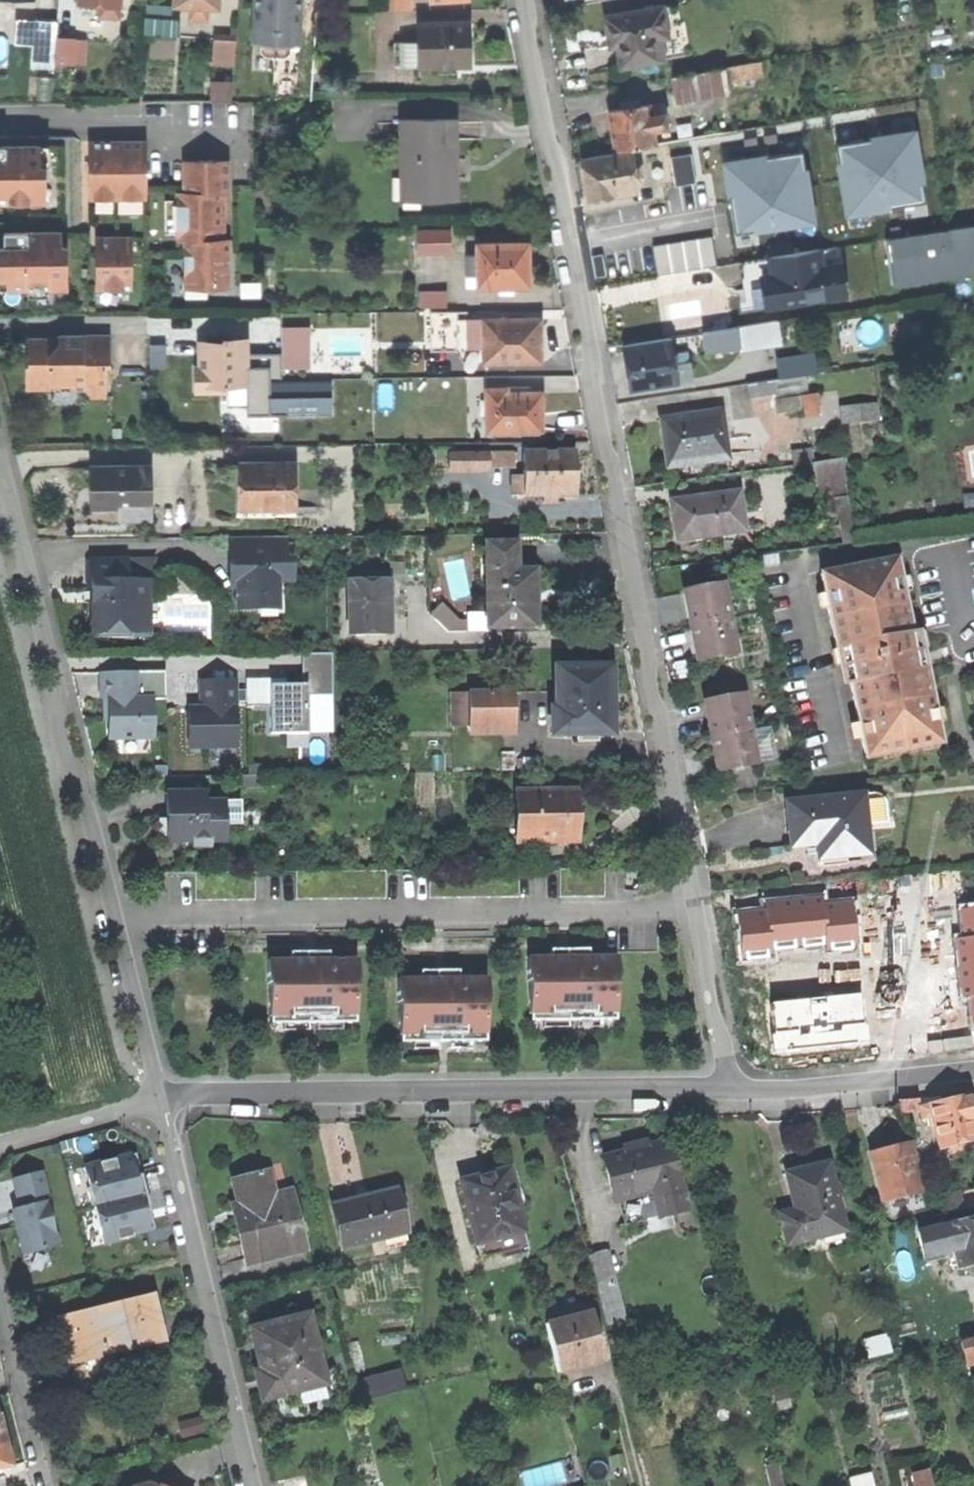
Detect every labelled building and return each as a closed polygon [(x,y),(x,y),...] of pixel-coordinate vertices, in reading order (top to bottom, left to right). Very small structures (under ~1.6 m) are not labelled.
[(253,40),(260,40),(260,47),(263,52),(286,53),(291,49),(291,39),(299,40),(300,0),(254,0),(253,40)] [(413,8),(413,0),(395,0),(395,8),(413,8)] [(208,16),(209,3),(190,2),(189,15),(208,16)] [(121,16),(121,4),(99,3),(99,15),(121,16)] [(611,30),(619,29),(621,41),(622,50),(625,62),(665,56),(661,34),(660,23),(668,21),(665,3),(607,12),(611,30)] [(34,18),(33,35),(57,36),(57,19),(34,18)] [(669,33),(668,21),(660,23),(661,34),(669,33)] [(418,45),(418,64),(439,63),(458,63),(472,63),(472,47),(472,26),(418,26),(418,45)] [(612,42),(621,41),(619,29),(611,30),(612,42)] [(674,32),(669,33),(661,34),(665,56),(677,54),(674,32)] [(32,68),(55,69),(57,36),(33,35),(32,68)] [(214,35),(213,63),(233,64),(234,36),(214,35)] [(57,36),(55,69),(63,69),(63,62),(72,62),(73,37),(57,36)] [(396,70),(418,70),(418,64),(418,45),(396,46),(396,70)] [(458,73),(458,63),(439,63),(439,70),(439,73),(458,73)] [(728,66),(702,71),(705,89),(731,85),(728,66)] [(702,71),(689,73),(693,92),(705,89),(702,71)] [(675,76),(678,94),(693,92),(689,73),(675,76)] [(212,80),(212,100),(233,100),(233,80),(212,80)] [(653,142),(658,141),(655,128),(671,125),(668,110),(653,113),(651,102),(641,103),(641,98),(624,101),(625,108),(612,110),(614,127),(618,148),(634,145),(653,142)] [(402,118),(403,199),(458,198),(457,157),(456,117),(402,118)] [(832,137),(841,211),(920,202),(918,181),(924,180),(918,127),(832,137)] [(722,130),(658,141),(653,142),(657,162),(725,151),(722,130)] [(89,142),(90,199),(147,198),(146,141),(114,142),(89,142)] [(46,202),(46,169),(40,169),(40,163),(39,145),(0,146),(0,202),(46,202)] [(641,187),(634,145),(618,148),(583,154),(587,176),(591,196),(641,187)] [(731,187),(725,151),(657,162),(663,199),(731,187)] [(186,240),(187,284),(207,284),(207,288),(229,288),(229,239),(224,239),(224,227),(221,227),(221,212),(221,193),(229,193),(228,160),(184,161),(185,191),(177,192),(177,199),(178,234),(178,241),(186,240)] [(165,234),(178,234),(177,199),(164,199),(165,234)] [(893,281),(969,270),(968,262),(973,261),(973,224),(886,237),(893,281)] [(420,229),(420,251),(452,251),(452,228),(420,229)] [(4,232),(4,247),(0,247),(0,264),(7,264),(7,288),(66,288),(66,246),(61,246),(61,232),(4,232)] [(131,239),(96,238),(96,246),(97,288),(131,289),(131,239)] [(480,273),(480,285),(531,284),(530,264),(530,241),(479,242),(479,253),(480,273)] [(760,285),(764,306),(844,293),(840,263),(820,266),(817,248),(760,257),(761,266),(763,275),(759,276),(760,285)] [(467,274),(480,273),(479,253),(467,253),(467,274)] [(745,308),(764,306),(760,285),(742,288),(745,308)] [(423,290),(423,305),(450,305),(450,290),(423,290)] [(429,311),(432,346),(455,344),(451,309),(429,311)] [(468,318),(469,344),(485,343),(485,361),(543,360),(543,337),(543,317),(468,318)] [(775,319),(765,321),(766,330),(776,329),(775,319)] [(765,321),(734,325),(738,348),(778,341),(776,329),(766,330),(765,321)] [(281,324),(282,366),(310,365),(309,323),(281,324)] [(700,330),(703,347),(718,345),(719,350),(738,348),(734,325),(700,330)] [(627,367),(629,387),(679,380),(677,362),(673,334),(623,341),(627,367)] [(26,375),(26,389),(51,389),(51,385),(70,384),(77,389),(91,389),(105,388),(105,365),(111,365),(110,335),(59,336),(59,344),(50,344),(40,339),(28,339),(29,365),(26,365),(26,375)] [(195,382),(195,392),(228,391),(228,387),(248,386),(247,341),(200,342),(200,367),(194,367),(195,382)] [(815,354),(779,359),(781,375),(801,373),(817,370),(815,354)] [(745,364),(747,380),(750,380),(776,376),(781,375),(779,359),(745,364)] [(691,360),(677,362),(679,380),(694,378),(691,360)] [(806,406),(801,373),(781,375),(776,376),(778,390),(773,390),(776,410),(806,406)] [(752,393),(773,390),(778,390),(776,376),(750,380),(752,393)] [(487,385),(487,429),(543,429),(543,412),(543,392),(508,392),(508,385),(487,385)] [(106,397),(105,388),(91,389),(91,397),(106,397)] [(665,443),(668,464),(727,456),(721,409),(661,418),(665,443)] [(577,451),(524,452),(524,475),(525,495),(545,494),(559,494),(577,494),(577,474),(577,451)] [(515,452),(489,453),(489,470),(516,471),(515,452)] [(450,453),(450,471),(489,470),(489,453),(450,453)] [(813,459),(815,478),(845,474),(843,455),(813,459)] [(243,462),(243,506),(300,505),(299,462),(243,462)] [(100,465),(100,505),(123,505),(152,505),(152,465),(100,465)] [(513,495),(525,495),(524,475),(513,475),(513,495)] [(674,518),(677,538),(744,528),(739,488),(672,498),(674,518)] [(559,502),(559,494),(545,494),(545,502),(559,502)] [(152,517),(152,505),(123,505),(123,517),(152,517)] [(300,514),(300,505),(243,506),(243,515),(268,514),(300,514)] [(239,587),(239,606),(260,606),(260,596),(281,596),(281,581),(296,581),(296,558),(288,558),(288,535),(232,535),(232,546),(232,570),(239,570),(239,577),(243,577),(243,587),(239,587)] [(486,543),(487,624),(534,624),(533,589),(533,571),(515,571),(515,543),(486,543)] [(757,553),(758,567),(778,564),(776,550),(757,553)] [(94,604),(94,629),(113,629),(134,629),(134,600),(152,600),(152,578),(130,578),(130,557),(94,557),(94,587),(102,587),(102,604),(94,604)] [(843,663),(858,755),(936,742),(924,667),(915,668),(910,639),(897,558),(820,570),(835,664),(843,663)] [(232,587),(239,587),(243,587),(243,577),(239,577),(239,570),(232,570),(232,587)] [(685,605),(688,622),(727,615),(720,578),(681,585),(685,605)] [(352,580),(352,633),(394,634),(394,580),(371,580),(352,580)] [(94,595),(94,604),(102,604),(102,587),(94,587),(94,595)] [(281,606),(281,596),(260,596),(260,606),(281,606)] [(151,635),(152,600),(134,600),(134,629),(113,629),(113,635),(151,635)] [(733,650),(727,615),(688,622),(691,641),(694,657),(733,650)] [(292,685),(270,685),(270,734),(308,734),(307,696),(333,696),(332,653),(302,654),(302,685),(292,685)] [(612,666),(557,667),(557,690),(565,690),(566,706),(553,706),(553,722),(565,722),(565,731),(582,731),(582,738),(598,737),(598,731),(613,730),(612,698),(612,666)] [(105,707),(108,707),(111,707),(111,718),(108,718),(108,739),(154,738),(153,700),(167,700),(166,672),(105,673),(105,707)] [(235,681),(201,681),(201,701),(201,708),(189,708),(189,748),(237,747),(235,681)] [(705,717),(708,733),(747,726),(740,691),(701,699),(705,717)] [(471,692),(471,726),(515,726),(515,692),(471,692)] [(754,761),(747,726),(708,733),(711,751),(715,769),(754,761)] [(786,821),(788,844),(811,841),(841,838),(843,853),(846,853),(867,850),(864,826),(860,789),(783,798),(786,821)] [(873,789),(860,789),(864,826),(889,823),(885,795),(879,790),(873,789)] [(537,833),(537,840),(578,839),(578,815),(578,790),(554,790),(555,793),(539,793),(539,790),(516,790),(517,833),(537,833)] [(173,823),(173,841),(225,840),(225,802),(205,802),(205,792),(165,792),(165,806),(165,819),(173,823)] [(156,841),(166,841),(165,819),(156,825),(156,841)] [(166,841),(173,841),(173,823),(165,819),(166,841)] [(847,862),(846,853),(843,853),(841,838),(811,841),(814,865),(847,862)] [(589,949),(550,949),(550,957),(589,957),(589,949)] [(530,1022),(569,1022),(568,1001),(577,1001),(578,1022),(617,1021),(616,957),(589,957),(550,957),(528,958),(528,983),(530,983),(530,1022)] [(357,959),(329,960),(290,961),(267,961),(268,985),(270,985),(270,1025),(308,1024),(308,1004),(317,1003),(317,1024),(356,1023),(355,984),(357,984),(357,959)] [(421,971),(421,979),(458,978),(458,970),(421,971)] [(400,1043),(439,1042),(439,1022),(448,1022),(448,1043),(486,1042),(486,1002),(488,1001),(487,978),(458,978),(421,979),(397,979),(398,1003),(399,1003),(399,1036),(400,1036),(400,1043)] [(568,1001),(569,1022),(573,1022),(578,1022),(577,1001),(568,1001)] [(308,1004),(308,1024),(314,1024),(317,1024),(317,1003),(308,1004)] [(439,1022),(439,1042),(443,1043),(448,1043),(448,1022),(439,1022)] [(939,1148),(973,1140),(973,1124),(967,1095),(952,1099),(942,1101),(919,1107),(922,1119),(932,1116),(939,1148)] [(902,1112),(919,1107),(942,1101),(940,1097),(899,1101),(902,1112)] [(604,1155),(614,1197),(619,1196),(652,1188),(658,1181),(678,1176),(669,1140),(633,1148),(604,1155)] [(891,1148),(869,1154),(882,1202),(922,1192),(910,1145),(899,1148),(892,1150),(891,1148)] [(136,1154),(86,1167),(91,1188),(89,1189),(93,1207),(96,1206),(146,1194),(141,1175),(136,1176),(134,1168),(139,1167),(136,1154)] [(462,1180),(477,1241),(526,1229),(509,1161),(491,1166),(493,1172),(479,1176),(462,1180)] [(782,1221),(788,1245),(844,1231),(827,1163),(803,1170),(787,1174),(797,1217),(782,1221)] [(240,1240),(246,1263),(305,1248),(293,1202),(276,1206),(272,1192),(267,1171),(232,1179),(237,1200),(243,1224),(237,1226),(240,1240)] [(42,1173),(14,1180),(21,1209),(18,1209),(22,1225),(17,1226),(25,1256),(59,1248),(48,1203),(50,1203),(42,1173)] [(685,1207),(678,1176),(658,1181),(652,1188),(658,1213),(685,1207)] [(333,1202),(343,1243),(384,1234),(405,1229),(395,1187),(358,1196),(333,1202)] [(290,1188),(272,1192),(276,1206),(293,1202),(290,1188)] [(658,1213),(652,1188),(619,1196),(625,1221),(658,1213)] [(943,1216),(973,1209),(973,1199),(972,1191),(939,1200),(943,1216)] [(150,1212),(146,1194),(96,1206),(105,1245),(133,1238),(133,1235),(154,1229),(152,1220),(148,1221),(146,1212),(150,1212)] [(231,1202),(237,1226),(243,1224),(237,1200),(231,1202)] [(13,1211),(17,1226),(22,1225),(18,1209),(13,1211)] [(938,1228),(942,1244),(951,1242),(953,1248),(958,1270),(969,1267),(970,1274),(973,1273),(973,1219),(938,1228)] [(917,1225),(925,1258),(944,1254),(943,1251),(942,1244),(938,1228),(936,1221),(917,1225)] [(408,1240),(405,1229),(384,1234),(387,1245),(408,1240)] [(531,1248),(526,1229),(477,1241),(481,1256),(503,1251),(504,1255),(531,1248)] [(943,1251),(953,1248),(951,1242),(942,1244),(943,1251)] [(588,1260),(594,1283),(612,1279),(606,1256),(588,1260)] [(594,1283),(617,1377),(635,1372),(612,1279),(594,1283)] [(60,1315),(70,1362),(92,1357),(117,1352),(164,1341),(159,1317),(154,1294),(60,1315)] [(546,1323),(557,1371),(584,1364),(604,1360),(593,1312),(546,1323)] [(252,1375),(259,1401),(293,1393),(321,1386),(318,1372),(304,1316),(248,1330),(254,1357),(258,1373),(252,1375)] [(963,1359),(973,1357),(973,1338),(959,1341),(963,1359)] [(120,1366),(117,1352),(92,1357),(95,1373),(100,1377),(118,1373),(120,1366)] [(327,1370),(318,1372),(321,1386),(293,1393),(296,1405),(333,1396),(327,1370)] [(356,1382),(362,1402),(405,1390),(399,1370),(356,1382)] [(775,1394),(778,1409),(790,1407),(787,1391),(775,1394)] [(12,1463),(6,1436),(0,1409),(0,1466),(12,1463)] [(180,1422),(184,1437),(204,1432),(200,1417),(180,1422)] [(771,1485),(785,1485),(779,1462),(766,1465),(771,1485)] [(917,1485),(931,1485),(927,1467),(914,1470),(917,1485)] [(852,1485),(874,1485),(870,1472),(850,1477),(852,1485)]
